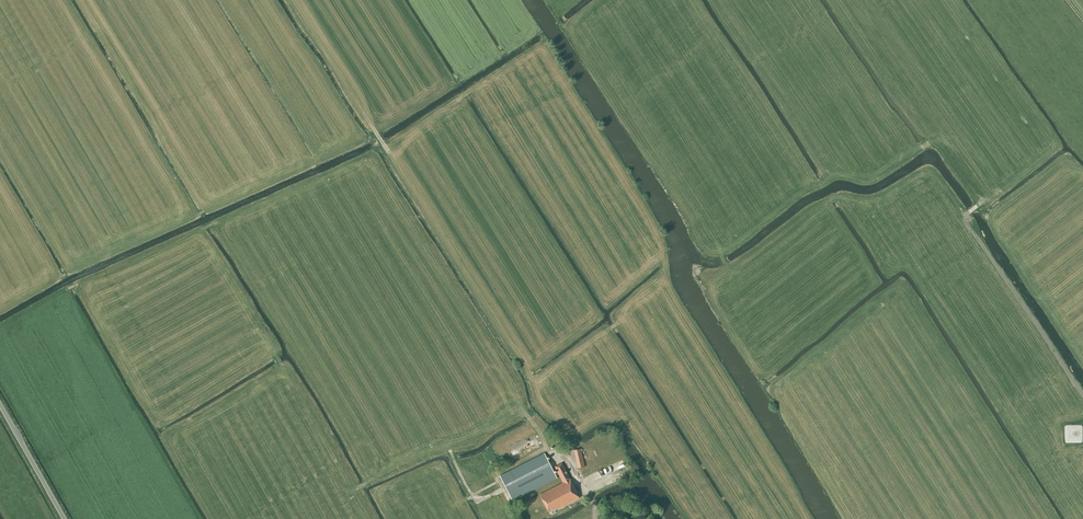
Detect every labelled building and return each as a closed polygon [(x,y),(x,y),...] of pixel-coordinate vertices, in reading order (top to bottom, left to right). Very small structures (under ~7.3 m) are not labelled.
[(578,468),(585,467),(580,449),(574,450),(578,468)] [(554,473),(544,454),(500,476),(512,501),(557,478),(555,476),(558,474),(563,483),(539,495),(548,513),(553,510),(554,510),(557,509),(557,510),(578,499),(576,494),(577,493),(570,479),(562,463),(555,467),(557,472),(554,473)]
